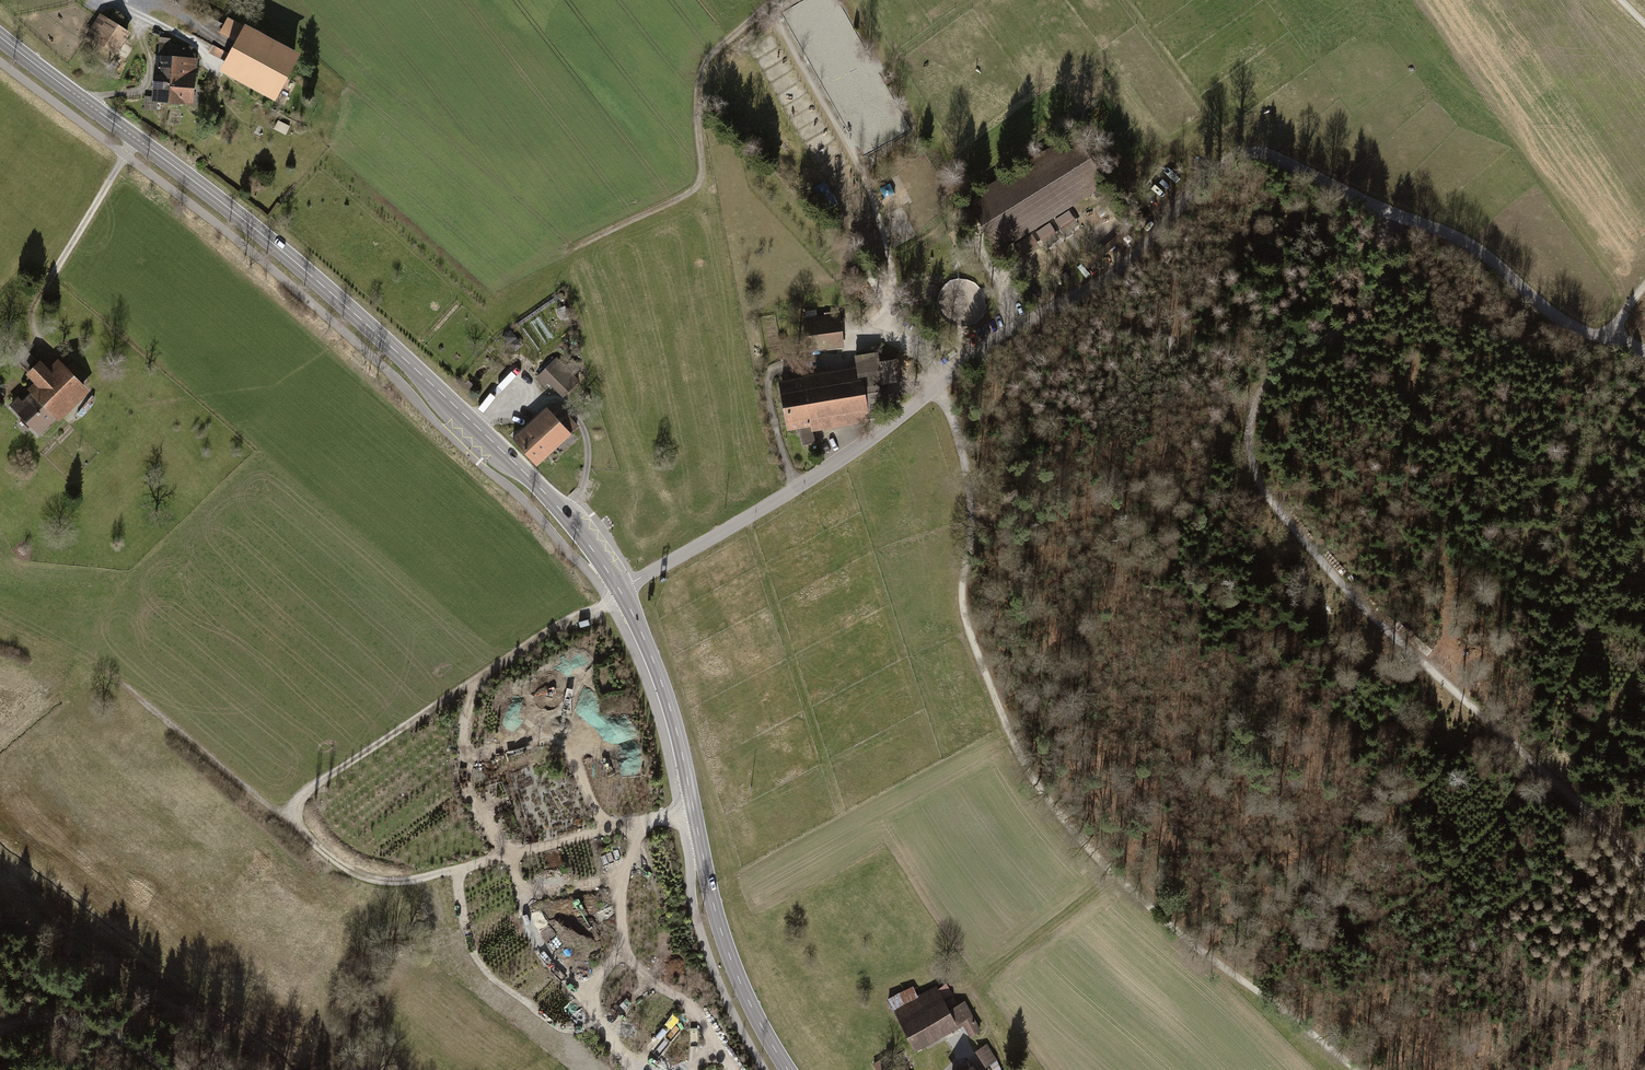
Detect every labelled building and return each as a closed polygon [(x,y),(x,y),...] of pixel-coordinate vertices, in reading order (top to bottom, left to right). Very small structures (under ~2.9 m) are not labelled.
[(99,14),(85,38),(118,55),(132,33),(99,14)] [(232,42),(216,72),(271,100),(299,48),(244,19),(241,25),(227,18),(218,35),(232,42)] [(146,95),(146,109),(159,110),(160,100),(198,102),(201,55),(197,55),(197,49),(182,49),(182,44),(172,44),(173,38),(160,37),(159,53),(155,53),(153,96),(146,95)] [(970,200),(1003,252),(1104,189),(1072,137),(970,200)] [(844,314),(805,314),(805,347),(843,347),(844,314)] [(564,397),(581,381),(559,357),(537,378),(546,387),(550,383),(564,397)] [(33,383),(9,406),(39,437),(56,420),(59,423),(91,393),(58,360),(49,369),(40,361),(26,375),(33,383)] [(785,382),(795,435),(873,420),(863,365),(785,382)] [(882,382),(883,392),(895,390),(893,380),(882,382)] [(513,439),(539,468),(573,437),(571,435),(578,428),(557,406),(550,413),(547,409),(513,439)] [(892,1016),(894,1020),(909,1050),(958,1026),(965,1040),(979,1033),(962,1001),(951,1007),(942,990),(892,1016)] [(984,1044),(972,1051),(984,1069),(1000,1069),(984,1044)]
